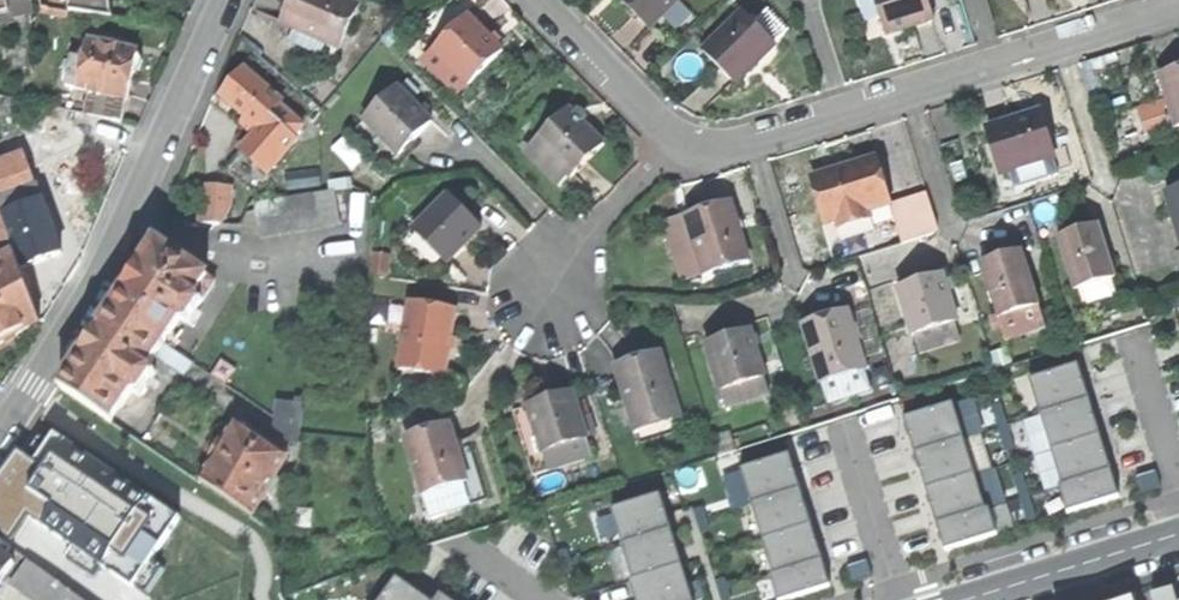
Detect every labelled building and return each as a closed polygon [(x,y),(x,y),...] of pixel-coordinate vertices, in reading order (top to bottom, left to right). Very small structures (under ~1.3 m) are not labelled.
[(7,0),(0,1),(0,15),(9,14),(7,0)] [(111,0),(82,0),(69,1),(71,13),(114,20),(111,0)] [(285,23),(320,39),(341,48),(359,6),(344,0),(295,0),(293,3),(285,23)] [(651,29),(682,0),(623,0),(636,13),(651,29)] [(888,34),(912,27),(935,20),(929,0),(877,0),(888,34)] [(470,84),(470,85),(504,52),(488,35),(469,16),(436,49),(437,50),(470,84)] [(705,54),(739,91),(758,74),(775,58),(760,41),(764,37),(746,16),(705,54)] [(780,53),(764,37),(760,41),(775,58),(780,53)] [(337,56),(341,48),(320,39),(314,53),(329,60),(332,54),(337,56)] [(67,88),(95,93),(129,100),(132,86),(134,76),(136,76),(141,72),(143,62),(140,57),(138,57),(139,53),(90,43),(87,59),(74,57),(67,88)] [(459,94),(470,84),(437,50),(426,61),(459,94)] [(222,96),(260,129),(271,116),(279,107),(283,102),(246,69),(234,83),(222,96)] [(1161,78),(1176,130),(1178,129),(1178,73),(1161,78)] [(365,121),(401,157),(416,142),(433,125),(397,88),(365,121)] [(90,118),(124,125),(129,100),(95,93),(90,118)] [(1146,135),(1174,128),(1166,98),(1139,104),(1146,135)] [(302,127),(279,107),(271,116),(294,136),(302,127)] [(570,177),(573,180),(607,146),(588,128),(570,109),(536,142),(570,177)] [(988,129),(1001,174),(1052,158),(1039,114),(1012,122),(988,129)] [(294,136),(271,116),(260,129),(241,150),(269,175),(299,140),(294,136)] [(113,129),(85,123),(81,139),(110,145),(113,129)] [(559,187),(570,177),(536,142),(529,149),(536,156),(532,159),(559,187)] [(842,168),(818,175),(832,222),(837,220),(840,228),(872,219),(869,210),(891,204),(877,158),(842,168)] [(0,168),(0,187),(33,175),(27,159),(0,168)] [(204,188),(202,225),(223,225),(231,207),(232,189),(204,188)] [(255,205),(260,237),(341,224),(335,191),(255,205)] [(1178,235),(1178,191),(1166,195),(1178,235)] [(0,202),(0,207),(4,218),(30,209),(24,193),(0,202)] [(417,235),(451,267),(469,249),(485,231),(451,199),(417,235)] [(687,217),(704,275),(748,262),(731,204),(706,211),(687,217)] [(4,218),(16,252),(22,269),(42,261),(62,254),(46,213),(41,215),(38,206),(30,209),(4,218)] [(2,261),(16,252),(4,218),(0,207),(0,256),(2,261)] [(1059,244),(1075,292),(1114,279),(1097,225),(1083,230),(1072,233),(1074,239),(1059,244)] [(1058,238),(1059,244),(1074,239),(1072,233),(1058,238)] [(115,311),(164,344),(181,319),(189,325),(216,284),(158,245),(133,283),(115,311)] [(10,340),(42,324),(22,269),(16,252),(2,261),(0,262),(0,345),(10,340)] [(989,287),(1004,336),(1045,324),(1028,269),(1001,277),(1002,283),(989,287)] [(988,281),(989,287),(1002,283),(1001,277),(994,279),(988,281)] [(898,292),(912,340),(957,326),(943,279),(927,284),(898,292)] [(398,369),(444,376),(451,337),(455,309),(409,301),(398,369)] [(148,369),(164,344),(115,311),(92,346),(72,376),(122,409),(134,391),(142,396),(157,374),(148,369)] [(804,324),(808,339),(852,325),(848,311),(823,318),(804,324)] [(1051,346),(1045,324),(1004,336),(1011,359),(1051,346)] [(866,369),(852,325),(808,339),(822,383),(866,369)] [(705,345),(719,392),(763,379),(753,346),(749,332),(705,345)] [(635,361),(615,367),(632,426),(677,413),(659,354),(635,361)] [(1079,365),(1030,381),(1062,487),(1059,488),(1067,514),(1120,498),(1114,480),(1104,448),(1094,413),(1084,380),(1079,365)] [(872,392),(866,369),(822,383),(829,405),(872,392)] [(113,422),(122,409),(72,376),(63,389),(113,422)] [(548,399),(527,405),(542,453),(581,441),(586,440),(572,392),(548,399)] [(282,422),(302,423),(305,395),(290,394),(289,402),(284,402),(282,422)] [(954,404),(904,420),(909,435),(919,468),(930,502),(939,532),(945,551),(998,535),(990,509),(987,510),(954,404)] [(1000,404),(991,407),(1005,453),(1015,450),(1000,404)] [(679,420),(677,413),(632,426),(635,433),(679,420)] [(300,444),(302,423),(282,422),(281,442),(300,444)] [(201,481),(253,515),(291,458),(237,423),(223,445),(219,443),(214,451),(210,457),(215,460),(201,481)] [(405,437),(423,495),(467,482),(454,441),(449,423),(405,437)] [(7,536),(24,511),(130,582),(177,514),(51,434),(31,462),(16,452),(0,476),(0,531),(7,536)] [(583,446),(581,441),(542,453),(547,471),(593,457),(589,444),(583,446)] [(741,470),(774,576),(771,577),(777,599),(790,599),(831,587),(826,571),(816,537),(805,504),(795,470),(790,455),(741,470)] [(1155,472),(1136,478),(1141,495),(1161,489),(1155,472)] [(1022,474),(1013,477),(1027,523),(1036,520),(1022,474)] [(612,510),(617,526),(626,557),(633,581),(630,582),(636,599),(693,599),(661,495),(612,510)] [(294,508),(293,525),(313,527),(314,509),(294,508)] [(703,508),(693,511),(701,534),(710,531),(703,508)] [(0,538),(0,585),(16,564),(6,556),(12,547),(0,538)] [(566,550),(557,553),(565,576),(574,573),(566,550)] [(867,561),(848,567),(853,584),(873,578),(867,561)] [(23,594),(31,599),(79,599),(40,571),(27,562),(10,585),(23,594)] [(382,599),(427,599),(414,590),(397,578),(382,599)] [(715,582),(721,599),(731,599),(724,579),(715,582)] [(1173,589),(1153,595),(1154,599),(1176,599),(1173,589)]
